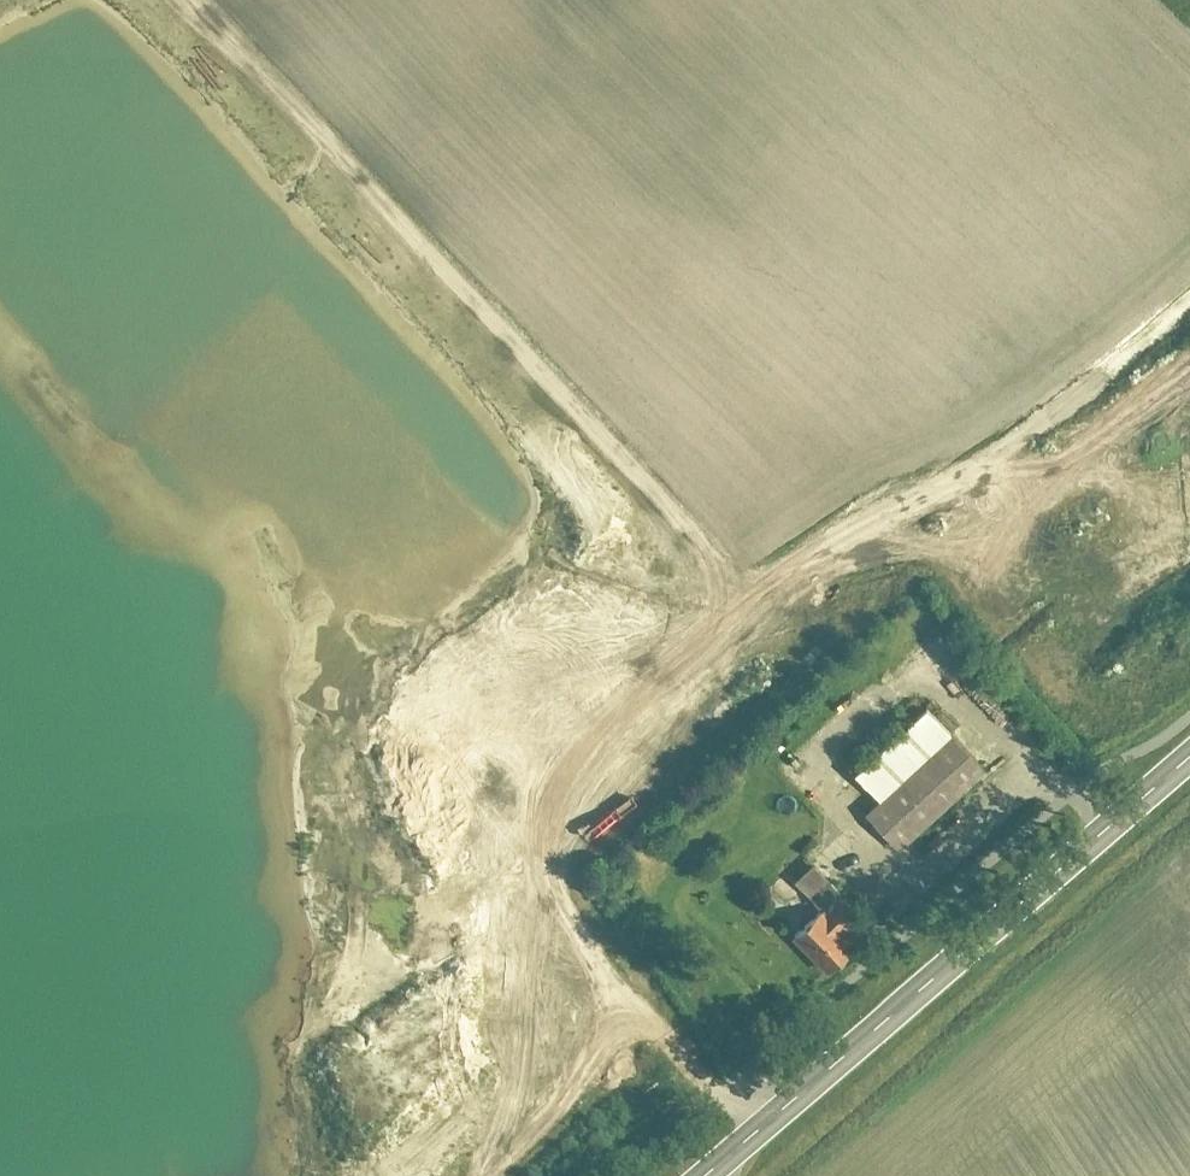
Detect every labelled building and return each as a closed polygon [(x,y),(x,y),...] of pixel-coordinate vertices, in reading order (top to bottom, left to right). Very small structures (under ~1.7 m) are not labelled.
[(869,817),(905,855),(990,777),(927,710),(854,778),(880,806),(869,817)] [(807,855),(786,875),(820,912),(841,893),(807,855)] [(795,943),(828,977),(860,947),(855,941),(869,928),(842,899),(795,943)]
